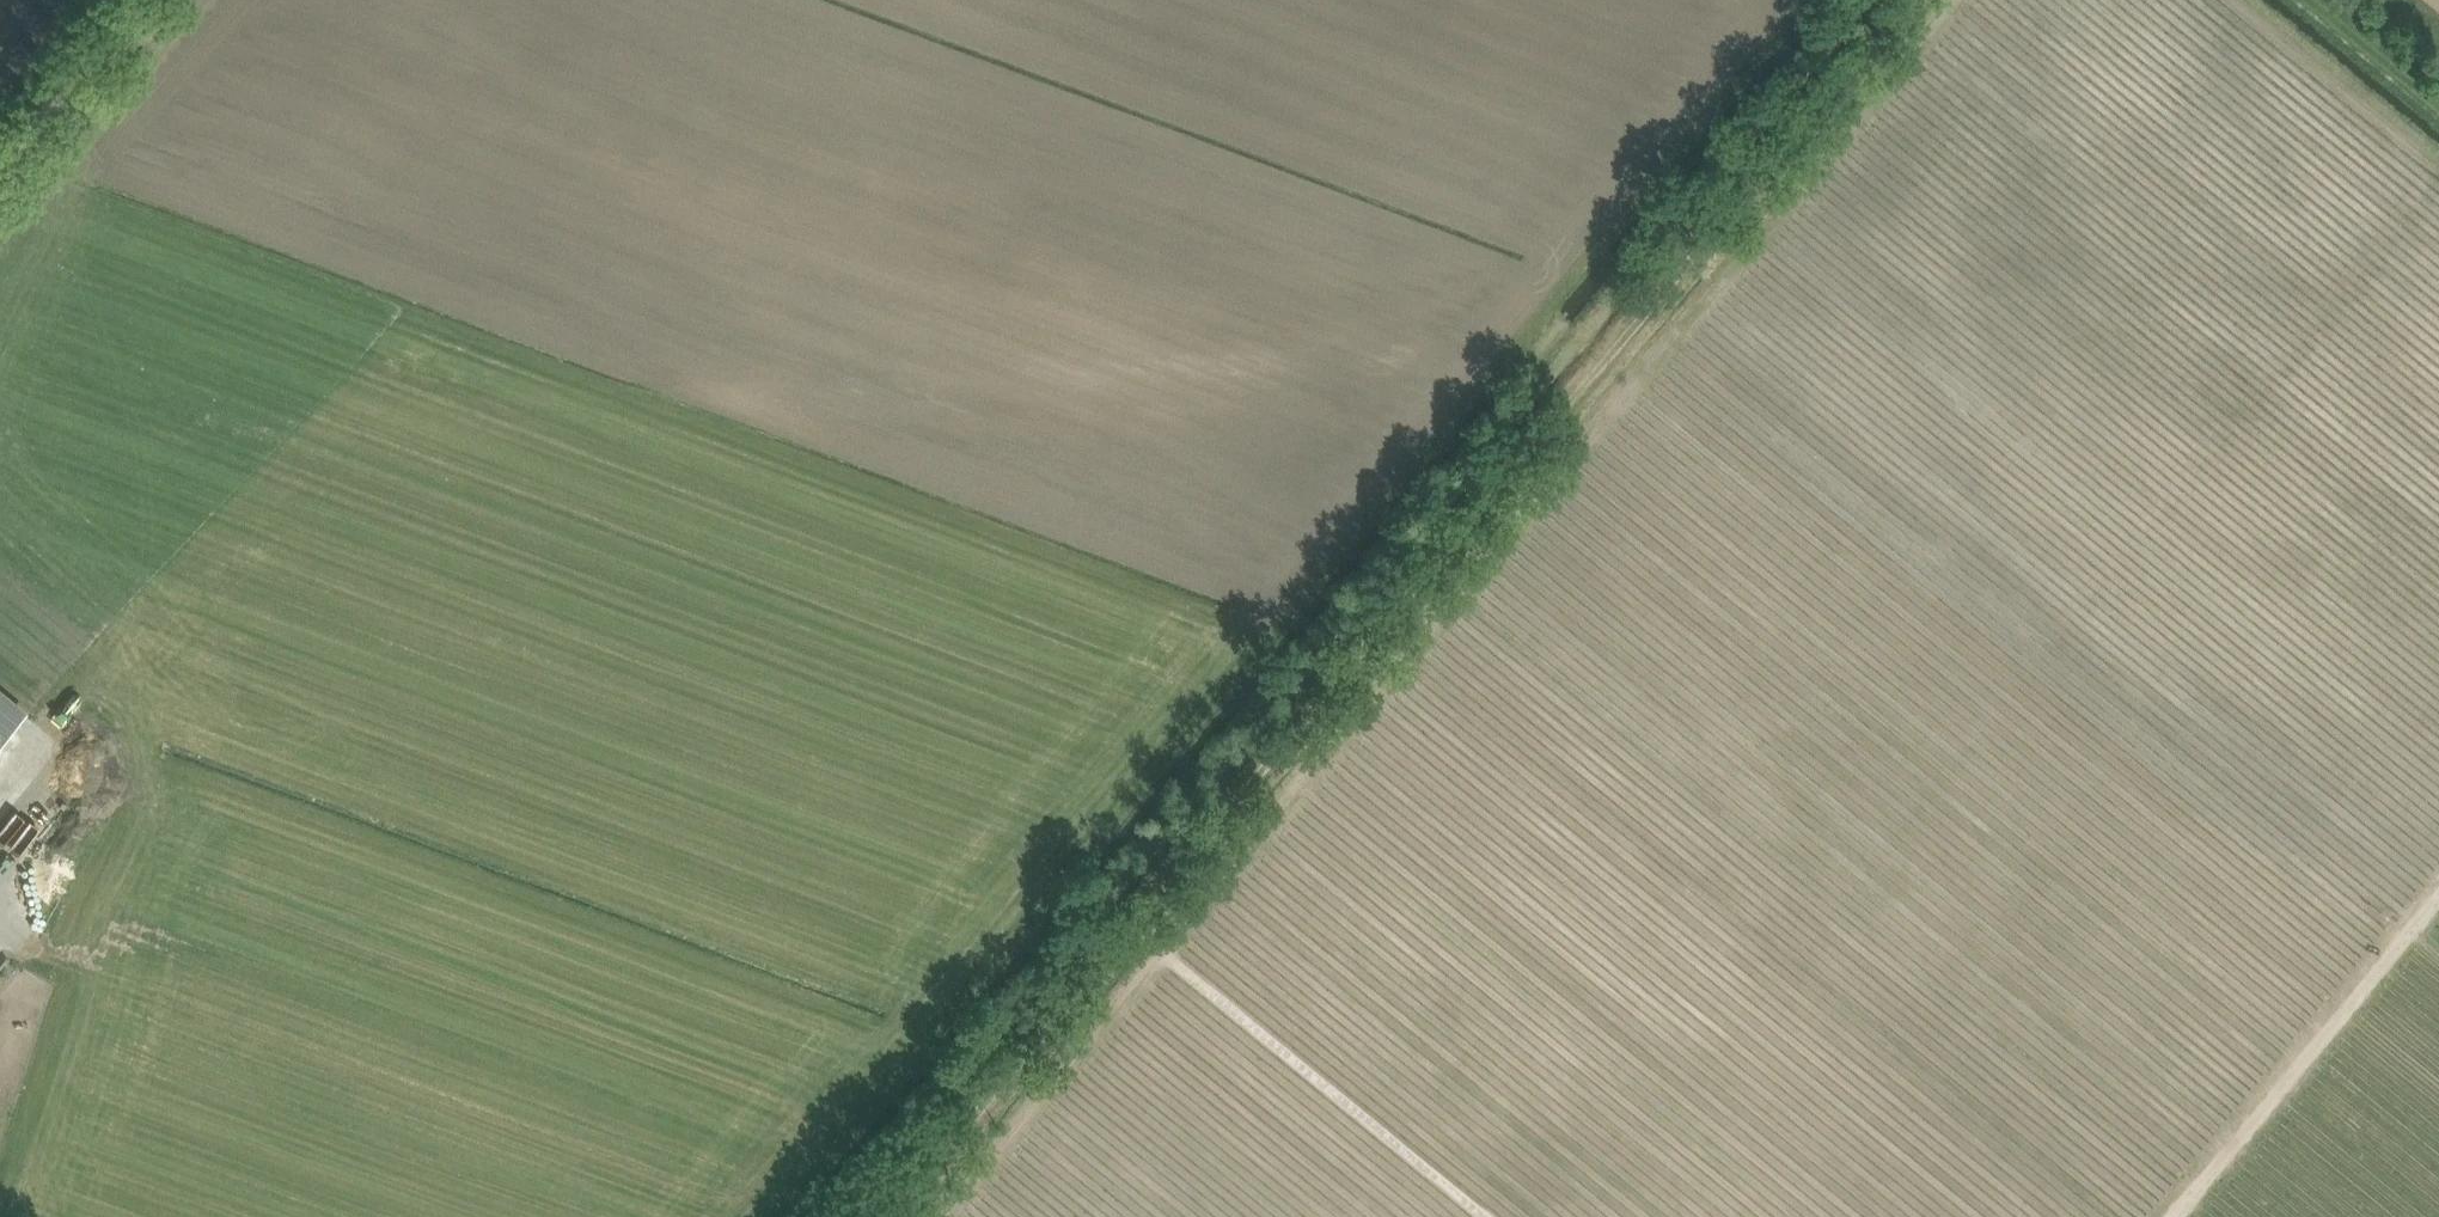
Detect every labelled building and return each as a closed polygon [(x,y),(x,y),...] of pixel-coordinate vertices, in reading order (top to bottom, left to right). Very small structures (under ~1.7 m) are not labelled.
[(26,714),(0,693),(0,745),(26,714)]
